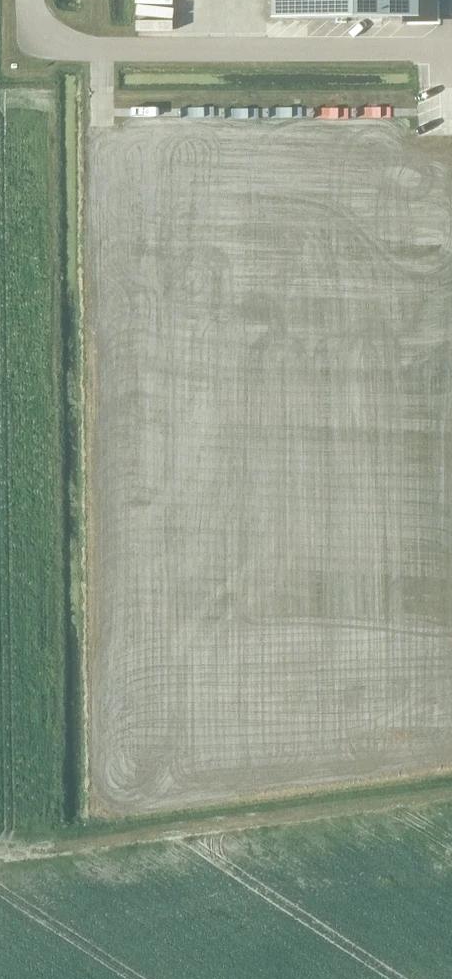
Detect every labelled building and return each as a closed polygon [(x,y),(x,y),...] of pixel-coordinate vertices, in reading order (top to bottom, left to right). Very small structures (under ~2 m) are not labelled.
[(269,18),(403,17),(403,21),(433,21),(433,0),(269,0),(269,18)]
